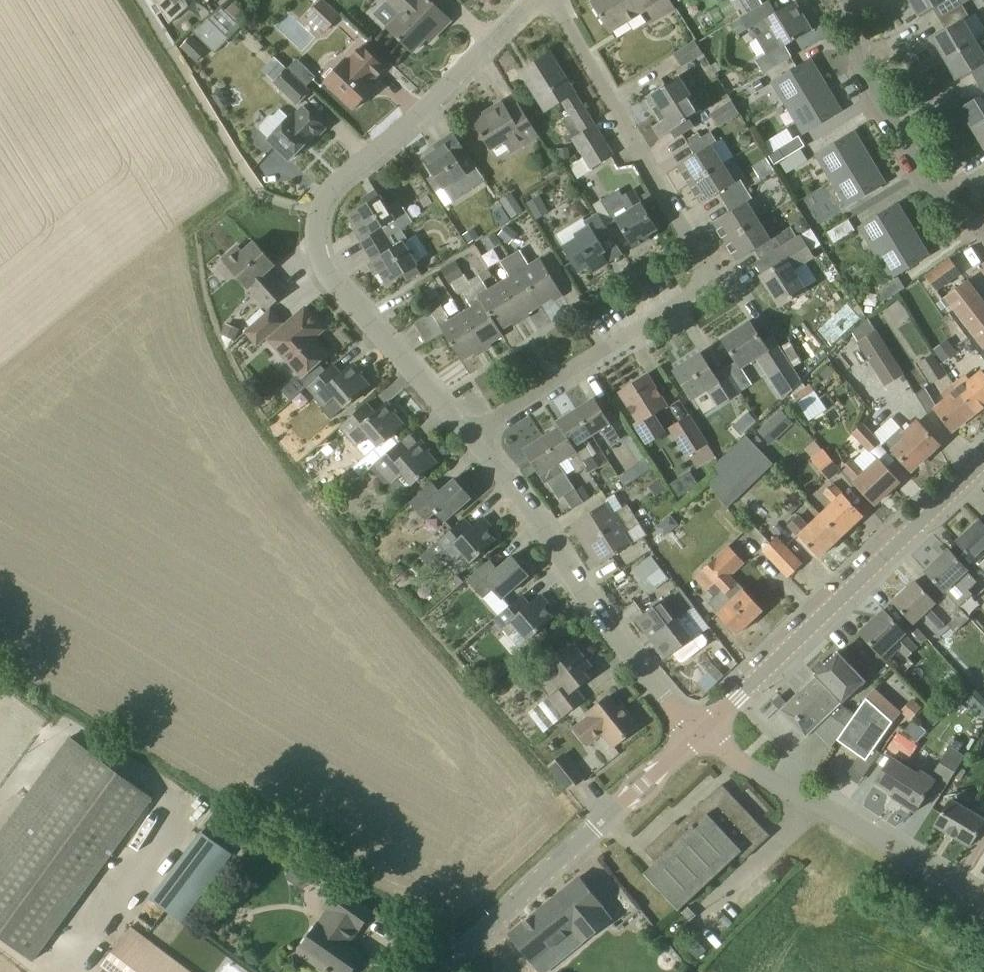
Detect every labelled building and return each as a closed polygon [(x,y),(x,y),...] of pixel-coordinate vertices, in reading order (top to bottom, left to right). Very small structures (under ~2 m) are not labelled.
[(191,4),(188,0),(155,0),(171,22),(191,4)] [(341,15),(325,0),(324,0),(310,14),(325,30),(341,15)] [(449,18),(431,0),(386,0),(399,13),(387,26),(412,51),(433,31),(436,34),(451,19),(449,18)] [(592,1),(611,31),(646,8),(655,19),(674,7),(670,0),(594,0),(592,1)] [(753,12),(763,5),(760,0),(746,0),(753,12)] [(919,15),(922,13),(923,15),(931,10),(937,21),(963,6),(962,4),(960,0),(910,0),(919,15)] [(812,29),(796,1),(771,16),(765,5),(763,5),(753,12),(742,18),(754,38),(772,28),(783,46),(812,29)] [(222,5),(192,31),(214,51),(242,25),(237,19),(227,10),(222,5)] [(964,20),(970,17),(963,6),(937,21),(942,29),(934,34),(936,36),(932,38),(945,59),(976,39),(964,20)] [(741,17),(730,24),(737,35),(748,28),(741,17)] [(198,41),(192,36),(181,46),(187,53),(198,41)] [(973,73),(979,84),(983,81),(983,53),(976,39),(945,59),(957,79),(960,77),(962,79),(973,73)] [(681,66),(702,53),(695,41),(674,54),(681,66)] [(327,84),(354,109),(368,95),(364,91),(386,68),(361,44),(348,58),(346,56),(323,80),(327,84)] [(550,53),(522,71),(547,110),(564,100),(585,133),(575,139),(585,156),(570,166),(578,178),(590,171),(589,170),(613,155),(550,53)] [(789,107),(826,85),(810,59),(773,82),(789,107)] [(310,91),(305,86),(287,68),(274,82),(297,104),(310,91)] [(658,113),(690,93),(679,75),(647,96),(658,113)] [(983,122),(983,81),(979,84),(976,85),(980,94),(962,104),(964,106),(960,108),(973,129),(983,122)] [(804,133),(841,110),(826,85),(789,107),(804,133)] [(661,137),(697,114),(701,111),(690,93),(658,113),(662,120),(654,125),(661,137)] [(720,126),(739,113),(731,101),(712,115),(720,126)] [(538,134),(519,103),(508,111),(505,106),(497,111),(494,107),(474,119),(491,148),(502,140),(510,151),(538,134)] [(326,128),(306,109),(294,122),(290,118),(289,119),(281,110),(275,117),(270,117),(261,127),(261,132),(290,160),(308,141),(310,144),(326,128)] [(973,129),(983,148),(983,122),(973,129)] [(723,139),(717,142),(710,130),(689,143),(696,154),(679,165),(690,184),(722,164),(734,157),(723,139)] [(832,179),(869,157),(854,131),(817,154),(832,179)] [(463,194),(484,181),(466,154),(454,132),(439,142),(441,147),(424,158),(434,176),(431,178),(439,192),(455,182),(463,194)] [(771,167),(801,149),(796,140),(765,157),(771,167)] [(786,174),(808,162),(802,151),(781,164),(786,174)] [(848,205),(885,183),(869,157),(832,179),(848,205)] [(733,182),(722,164),(690,184),(702,203),(720,191),(726,201),(746,189),(740,178),(733,182)] [(826,183),(799,199),(814,225),(842,209),(826,183)] [(726,241),(758,221),(747,202),(752,199),(746,189),(726,201),(732,211),(714,222),(726,241)] [(412,226),(411,223),(398,201),(386,208),(376,190),(362,198),(366,204),(350,214),(359,228),(354,230),(368,252),(403,231),(412,226)] [(624,197),(620,190),(595,204),(601,212),(607,226),(617,219),(634,247),(649,238),(647,234),(657,228),(634,191),(624,197)] [(540,196),(528,203),(537,219),(549,212),(540,196)] [(607,226),(601,212),(595,204),(594,205),(599,214),(587,222),(585,218),(556,234),(579,272),(589,265),(593,272),(608,263),(602,253),(606,250),(600,240),(611,233),(607,226)] [(876,252),(913,229),(898,204),(860,226),(876,252)] [(834,244),(855,231),(848,219),(827,232),(834,244)] [(770,241),(758,221),(726,241),(738,260),(754,249),(760,259),(774,250),(783,246),(777,236),(770,241)] [(507,225),(498,236),(509,245),(518,234),(507,225)] [(782,243),(797,234),(791,225),(776,234),(782,243)] [(891,277),(928,255),(913,229),(876,252),(891,277)] [(403,231),(368,252),(373,260),(369,263),(372,268),(376,265),(387,283),(402,274),(407,280),(422,270),(404,241),(408,239),(403,231)] [(780,306),(804,291),(804,290),(817,282),(806,263),(813,259),(799,236),(783,246),(774,250),(781,262),(761,275),(780,306)] [(274,264),(254,242),(243,252),(238,246),(222,259),(224,261),(236,274),(249,289),(252,287),(269,306),(287,291),(268,270),(274,264)] [(529,264),(520,250),(512,255),(541,305),(562,292),(543,260),(533,266),(531,263),(529,264)] [(521,318),(541,305),(512,255),(501,261),(510,276),(499,282),(521,318)] [(935,288),(937,290),(961,272),(950,258),(926,276),(927,277),(935,288)] [(488,289),(479,274),(470,280),(503,335),(504,335),(501,330),(521,318),(499,282),(488,289)] [(885,301),(905,288),(899,278),(878,291),(885,301)] [(967,279),(945,296),(983,347),(983,301),(967,279)] [(482,348),(503,335),(470,280),(469,280),(472,285),(462,291),(471,305),(461,312),(482,348)] [(449,319),(441,305),(431,311),(462,361),(482,348),(461,312),(449,319)] [(319,362),(328,354),(309,332),(319,323),(305,307),(271,338),(305,375),(319,362)] [(258,343),(283,322),(271,310),(247,331),(258,343)] [(877,329),(876,329),(868,317),(853,332),(859,340),(858,341),(886,386),(905,374),(877,329)] [(741,366),(757,359),(783,399),(801,379),(774,337),(764,343),(750,321),(723,338),(741,366)] [(222,333),(222,335),(224,336),(232,339),(235,341),(240,329),(227,324),(222,333)] [(715,374),(701,353),(674,370),(691,397),(705,388),(717,405),(738,391),(724,368),(715,374)] [(932,384),(947,373),(932,354),(918,364),(932,384)] [(303,377),(311,385),(327,371),(319,362),(305,375),(303,377)] [(370,385),(360,374),(362,372),(354,363),(338,377),(330,368),(327,371),(311,385),(310,386),(327,406),(336,397),(345,408),(370,385)] [(983,373),(973,382),(969,377),(953,390),(975,413),(983,405),(983,374),(983,373)] [(646,443),(668,429),(656,410),(666,404),(648,374),(626,388),(629,392),(622,396),(639,422),(635,425),(646,443)] [(809,422),(827,410),(809,382),(792,393),(809,422)] [(952,431),(975,413),(953,390),(945,397),(948,400),(936,410),(952,431)] [(619,438),(595,397),(576,409),(591,434),(601,428),(611,442),(619,438)] [(404,423),(394,413),(396,411),(388,401),(372,416),(365,408),(344,428),(360,445),(370,436),(379,446),(404,423)] [(561,426),(582,461),(593,455),(583,439),(591,434),(576,409),(558,420),(561,426)] [(747,410),(742,415),(750,424),(755,419),(747,410)] [(696,468),(715,457),(690,417),(672,429),(696,468)] [(772,444),(783,433),(771,420),(759,431),(772,444)] [(886,443),(911,469),(939,444),(918,421),(906,432),(902,428),(886,443)] [(558,463),(559,462),(569,456),(578,472),(586,467),(561,426),(542,437),(558,463)] [(870,451),(880,442),(864,426),(855,435),(870,451)] [(564,471),(559,462),(558,463),(542,437),(524,449),(545,483),(564,471)] [(770,465),(742,437),(710,466),(714,478),(708,483),(726,509),(770,465)] [(438,462),(428,451),(430,450),(422,440),(405,454),(398,447),(376,466),(392,483),(404,474),(413,484),(438,462)] [(829,479),(839,471),(823,450),(812,458),(829,479)] [(593,455),(582,461),(586,467),(588,471),(598,465),(593,455)] [(899,481),(877,458),(863,471),(851,458),(841,467),(875,503),(899,481)] [(472,497),(455,478),(438,494),(432,486),(412,505),(427,522),(438,511),(447,520),(472,497)] [(841,536),(863,515),(833,483),(825,491),(835,502),(821,515),(841,536)] [(584,486),(577,490),(584,502),(591,497),(584,486)] [(577,490),(575,488),(565,494),(573,508),(584,502),(577,490)] [(614,513),(606,501),(571,524),(584,545),(634,514),(628,504),(614,513)] [(798,515),(788,524),(819,557),(841,536),(821,515),(819,513),(807,524),(798,515)] [(640,524),(639,523),(634,514),(584,545),(598,566),(633,543),(626,533),(640,524)] [(487,529),(491,525),(484,517),(473,526),(468,519),(438,545),(422,558),(430,567),(446,554),(461,571),(470,562),(496,540),(487,529)] [(981,519),(957,541),(983,570),(983,523),(981,519)] [(789,577),(803,564),(786,546),(786,545),(776,536),(762,549),(789,577)] [(763,610),(730,576),(745,563),(729,546),(696,576),(711,595),(718,587),(723,592),(711,605),(738,634),(763,610)] [(958,606),(970,595),(967,591),(978,581),(949,549),(926,571),(946,593),(958,606)] [(483,597),(493,588),(502,598),(529,575),(513,555),(494,572),(487,564),(469,580),(483,597)] [(652,556),(632,571),(643,585),(663,570),(652,556)] [(453,591),(464,582),(457,574),(447,583),(453,591)] [(941,629),(947,624),(952,619),(937,602),(916,580),(893,601),(913,623),(925,612),(941,629)] [(663,599),(636,619),(652,640),(695,607),(680,588),(664,600),(663,599)] [(958,606),(946,593),(937,602),(952,619),(947,624),(955,633),(970,619),(958,606)] [(521,598),(511,608),(500,617),(496,621),(509,636),(516,629),(526,640),(518,647),(527,656),(550,635),(542,627),(553,617),(544,606),(549,603),(541,594),(528,606),(521,598)] [(684,661),(709,642),(687,614),(696,608),(695,607),(652,640),(666,659),(674,653),(680,661),(684,661)] [(917,648),(919,646),(905,631),(884,610),(861,632),(879,652),(880,651),(888,660),(899,649),(907,658),(917,648)] [(550,698),(563,716),(584,700),(575,688),(590,678),(585,671),(588,669),(581,660),(585,657),(574,644),(543,667),(561,690),(550,698)] [(846,727),(855,714),(840,704),(866,679),(839,651),(815,674),(816,675),(780,710),(806,737),(829,715),(846,727)] [(697,682),(696,683),(706,692),(725,674),(716,664),(708,671),(697,682)] [(623,715),(608,696),(585,714),(589,719),(576,729),(588,744),(603,732),(614,746),(639,726),(628,711),(623,715)] [(866,760),(893,722),(866,697),(855,714),(846,727),(837,739),(866,760)] [(603,754),(612,746),(602,734),(593,741),(603,754)] [(951,775),(959,763),(965,754),(951,745),(934,772),(948,781),(951,775)] [(153,797),(85,747),(0,861),(0,935),(33,960),(153,797)] [(567,787),(582,776),(563,753),(549,764),(567,787)] [(916,771),(891,756),(875,782),(902,798),(900,802),(915,812),(928,789),(936,777),(919,767),(916,771)] [(770,835),(722,784),(679,825),(675,821),(645,849),(656,861),(645,872),(679,909),(739,853),(744,859),(770,835)] [(983,821),(983,818),(951,798),(936,824),(970,845),(983,821)] [(182,921),(233,854),(201,830),(151,897),(182,921)] [(576,932),(585,943),(612,921),(602,909),(604,907),(597,899),(580,877),(509,934),(531,961),(535,965),(576,932)] [(372,911),(337,886),(323,906),(327,909),(297,950),(328,971),(351,971),(363,954),(348,943),(358,929),(359,929),(372,911)] [(682,912),(690,921),(697,915),(688,906),(682,912)] [(132,923),(101,965),(111,971),(195,971),(132,923)] [(697,960),(706,952),(695,940),(686,948),(697,960)]
